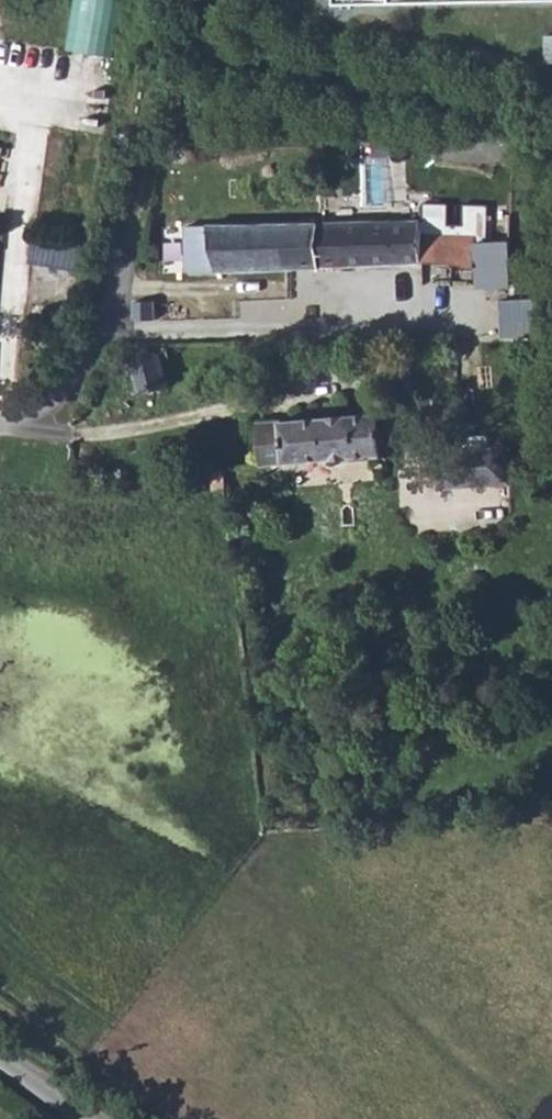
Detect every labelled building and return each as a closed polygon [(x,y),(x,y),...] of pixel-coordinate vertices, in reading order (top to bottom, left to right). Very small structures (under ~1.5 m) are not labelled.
[(129,11),(80,3),(57,155),(105,163),(129,11)] [(286,223),(288,268),(398,264),(396,220),(286,223)] [(396,220),(398,264),(486,266),(486,285),(509,285),(509,240),(475,240),(473,233),(423,233),(422,220),(396,220)] [(198,224),(204,270),(288,268),(286,223),(198,224)] [(453,302),(454,317),(476,317),(475,301),(453,302)] [(437,303),(438,311),(438,319),(454,321),(454,317),(453,302),(437,303)] [(425,303),(425,311),(438,311),(437,303),(425,303)] [(132,304),(131,338),(135,341),(137,345),(156,344),(154,304),(132,304)] [(136,365),(145,396),(169,391),(159,358),(155,358),(151,350),(139,353),(138,362),(136,365)] [(263,423),(267,465),(386,454),(383,415),(263,423)] [(471,449),(471,466),(512,463),(511,447),(471,449)] [(212,471),(213,492),(225,492),(224,482),(263,476),(262,465),(212,471)]
